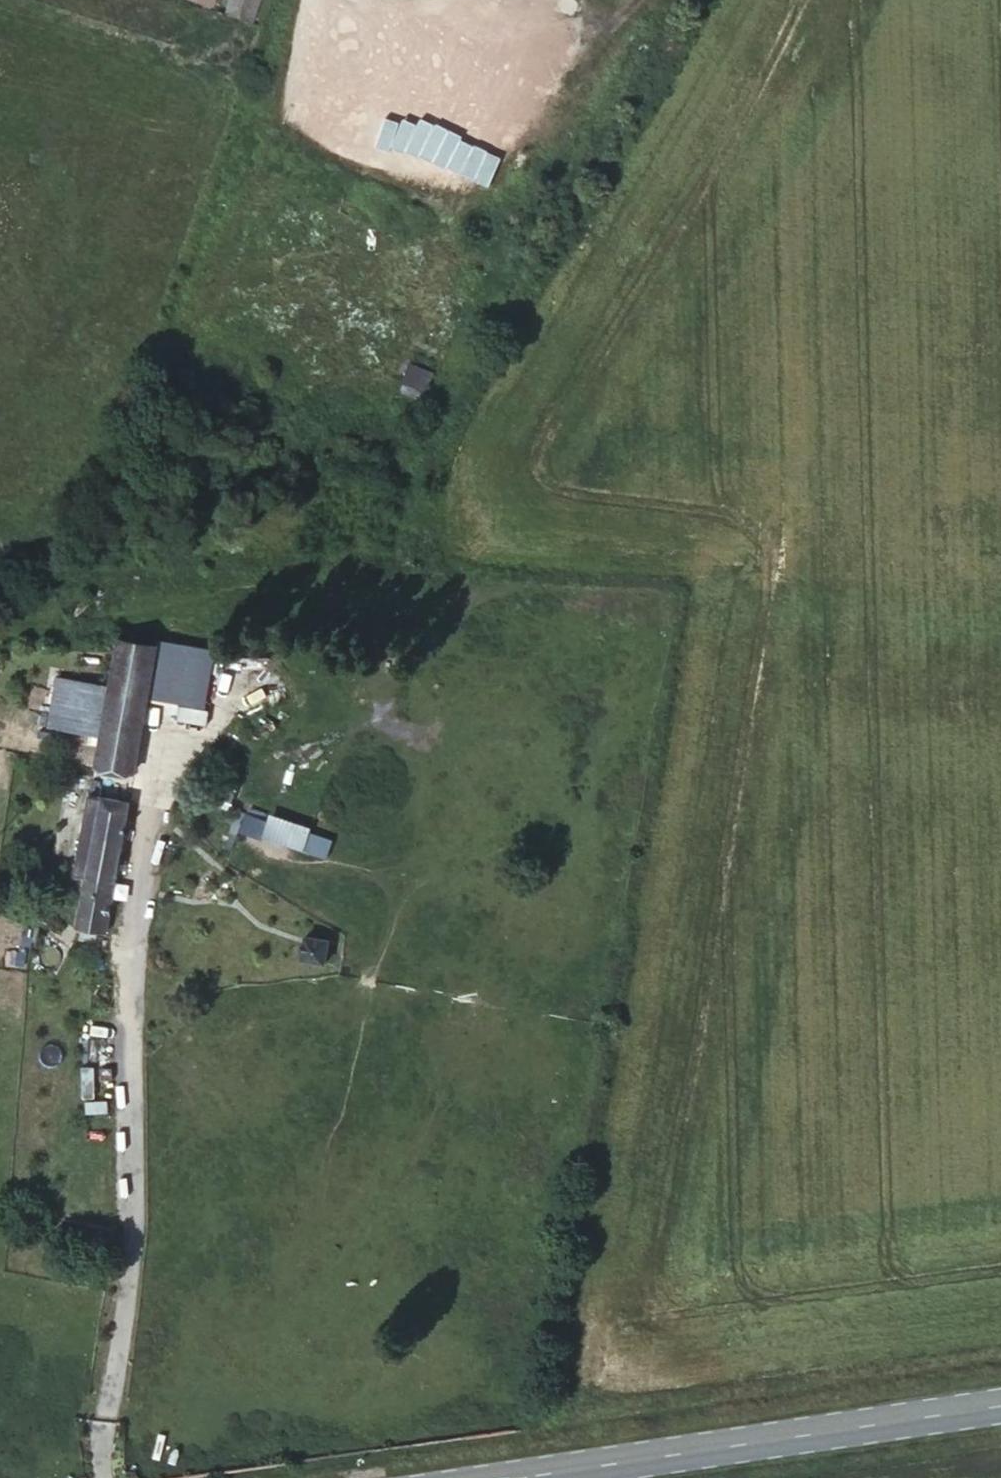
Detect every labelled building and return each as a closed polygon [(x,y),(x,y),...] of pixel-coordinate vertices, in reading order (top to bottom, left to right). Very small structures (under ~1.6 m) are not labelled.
[(185,2),(216,9),(218,0),(185,0),(185,2)] [(228,2),(255,12),(260,0),(229,0),(228,2)] [(273,0),(260,0),(255,12),(267,17),(273,0)] [(427,396),(434,375),(410,366),(402,386),(427,396)] [(212,646),(115,634),(106,683),(55,672),(47,727),(96,739),(93,765),(138,775),(152,696),(200,705),(212,646)] [(64,923),(104,936),(129,803),(91,796),(64,923)] [(272,818),(269,825),(238,813),(231,830),(325,866),(334,842),(272,818)] [(333,939),(309,936),(304,959),(327,964),(333,939)]
